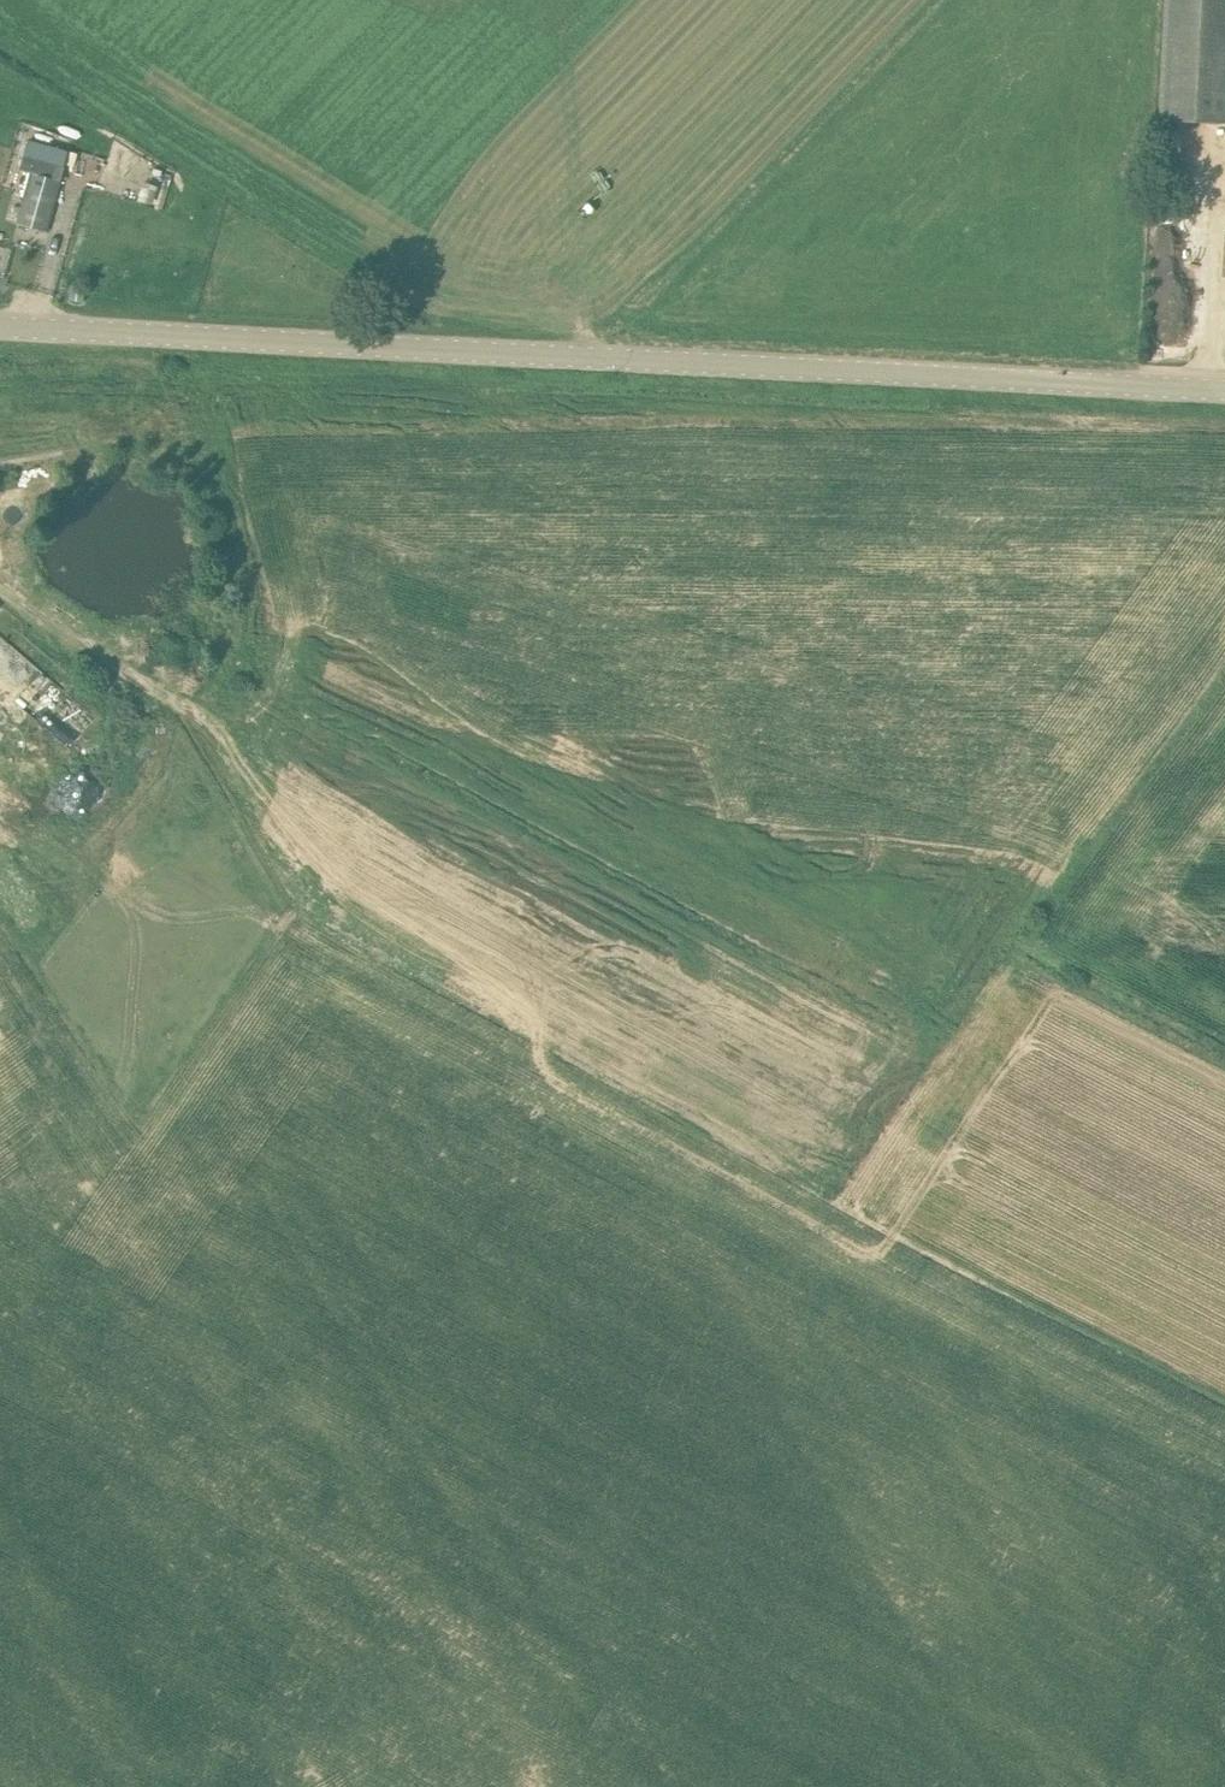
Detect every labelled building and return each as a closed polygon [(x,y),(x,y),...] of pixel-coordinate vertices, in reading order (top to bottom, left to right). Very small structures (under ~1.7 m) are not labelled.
[(1158,119),(1224,122),(1224,0),(1165,0),(1158,119)] [(33,173),(19,224),(47,232),(70,151),(29,140),(21,170),(33,173)] [(95,713),(66,699),(51,727),(80,742),(95,713)] [(76,769),(85,793),(143,771),(135,748),(76,769)]
